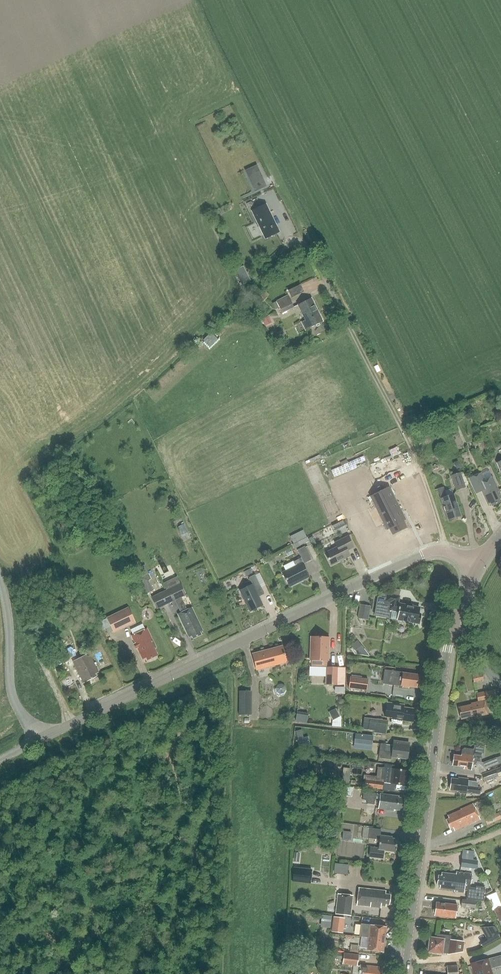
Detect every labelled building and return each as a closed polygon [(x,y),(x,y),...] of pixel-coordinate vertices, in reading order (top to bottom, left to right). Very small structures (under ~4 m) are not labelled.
[(257,165),(244,171),(254,192),(267,186),(257,165)] [(266,238),(281,231),(268,203),(253,210),(266,238)] [(243,266),(235,270),(242,285),(250,281),(243,266)] [(263,293),(259,298),(263,302),(267,297),(263,293)] [(294,307),(288,296),(276,302),(282,313),(294,307)] [(305,330),(324,321),(313,297),(299,304),(306,319),(301,321),(305,330)] [(268,316),(261,319),(265,326),(272,323),(268,316)] [(449,418),(444,421),(447,428),(453,426),(449,418)] [(442,428),(437,431),(439,436),(445,433),(442,428)] [(459,461),(454,463),(457,469),(462,467),(459,461)] [(461,472),(451,476),(456,491),(466,487),(461,472)] [(498,499),(500,498),(500,497),(492,478),(484,481),(481,474),(469,479),(476,493),(481,491),(488,505),(490,503),(492,507),(500,503),(498,499)] [(389,487),(370,496),(387,532),(390,530),(393,537),(407,530),(404,524),(406,523),(389,487)] [(454,495),(447,497),(443,487),(438,489),(441,499),(448,521),(461,517),(454,495)] [(171,498),(168,501),(174,507),(177,504),(171,498)] [(303,530),(290,537),(294,544),(307,538),(303,530)] [(348,551),(355,547),(349,536),(335,543),(337,547),(326,553),(332,566),(351,556),(348,551)] [(294,544),(293,545),(295,549),(306,544),(307,547),(311,545),(307,538),(294,544)] [(304,564),(312,560),(305,546),(298,550),(302,558),(294,562),(296,566),(283,573),(291,587),(310,577),(304,564)] [(290,548),(284,551),(288,557),(293,554),(290,548)] [(250,613),(262,607),(255,594),(260,591),(253,577),(246,580),(250,587),(240,592),(250,613)] [(149,580),(143,583),(148,594),(154,591),(149,580)] [(152,595),(158,606),(174,598),(180,596),(186,593),(180,582),(152,595)] [(397,604),(399,596),(386,594),(385,599),(378,598),(374,615),(389,618),(391,610),(394,611),(396,609),(398,609),(396,619),(418,624),(420,614),(418,614),(419,608),(397,604)] [(180,596),(174,598),(181,613),(187,610),(180,596)] [(113,631),(135,620),(128,607),(107,618),(113,631)] [(200,632),(203,630),(192,608),(187,610),(181,613),(178,615),(189,637),(193,635),(194,638),(202,634),(200,632)] [(138,648),(143,659),(147,657),(148,660),(156,656),(155,653),(157,652),(155,648),(156,647),(148,629),(132,636),(136,643),(134,644),(136,648),(138,648)] [(330,637),(311,637),(310,660),(329,660),(330,637)] [(357,640),(351,645),(358,654),(364,649),(357,640)] [(287,662),(283,646),(253,654),(257,670),(287,662)] [(74,655),(70,647),(57,654),(61,662),(74,655)] [(97,675),(100,673),(89,653),(73,662),(83,681),(87,679),(88,682),(98,677),(97,675)] [(309,665),(309,675),(324,675),(324,665),(309,665)] [(338,686),(338,668),(325,668),(325,685),(338,686)] [(417,688),(418,675),(390,671),(389,680),(401,682),(401,686),(403,686),(402,688),(408,689),(409,687),(417,688)] [(350,677),(348,689),(366,691),(368,680),(350,677)] [(278,685),(275,688),(276,692),(279,694),(283,694),(285,690),(285,687),(281,684),(278,685)] [(476,694),(478,702),(470,704),(470,705),(458,708),(460,719),(473,716),(473,718),(487,714),(486,708),(498,705),(495,690),(476,694)] [(251,692),(239,692),(238,715),(251,716),(251,692)] [(403,708),(403,705),(386,703),(384,717),(396,719),(397,707),(403,708)] [(414,709),(403,708),(397,707),(396,719),(395,724),(401,724),(402,721),(412,722),(414,709)] [(297,712),(295,722),(306,723),(308,714),(297,712)] [(370,719),(368,731),(374,732),(374,733),(386,735),(387,722),(370,719)] [(355,735),(354,745),(372,747),(373,737),(355,735)] [(299,747),(303,746),(306,746),(304,738),(301,738),(297,739),(299,747)] [(380,744),(378,754),(391,755),(391,757),(407,759),(409,746),(403,745),(403,742),(393,741),(392,745),(385,744),(380,744)] [(454,756),(452,766),(464,767),(464,769),(471,770),(472,762),(481,763),(482,758),(483,747),(474,746),(474,750),(464,748),(462,750),(461,755),(461,757),(454,756)] [(496,759),(483,764),(486,770),(498,765),(496,759)] [(378,767),(376,782),(383,783),(395,784),(404,785),(406,771),(392,769),(384,768),(383,768),(378,767)] [(313,768),(301,773),(295,775),(297,781),(308,782),(317,778),(313,768)] [(343,768),(341,783),(349,784),(350,769),(343,768)] [(500,777),(500,769),(500,768),(482,775),(485,783),(500,777)] [(479,795),(480,788),(477,788),(467,786),(468,781),(468,780),(458,778),(458,780),(450,779),(449,790),(459,791),(459,793),(466,794),(466,793),(479,795)] [(364,788),(383,791),(383,783),(365,781),(364,788)] [(342,785),(342,794),(353,795),(354,786),(342,785)] [(379,799),(380,794),(363,792),(362,803),(374,805),(374,799),(379,799)] [(403,811),(404,799),(398,798),(398,797),(380,794),(379,799),(378,809),(393,811),(393,809),(403,811)] [(454,831),(479,820),(472,805),(460,810),(461,811),(447,817),(449,819),(445,821),(449,829),(452,828),(454,831)] [(356,822),(357,812),(346,811),(345,821),(356,822)] [(485,820),(487,826),(500,820),(500,819),(499,814),(485,820)] [(379,840),(378,849),(370,848),(369,857),(382,859),(383,850),(395,852),(397,839),(387,838),(387,837),(380,836),(381,830),(366,828),(364,839),(367,839),(367,838),(379,840)] [(343,831),(342,839),(350,840),(351,832),(343,831)] [(343,841),(342,855),(353,855),(353,841),(343,841)] [(463,850),(462,859),(473,861),(474,852),(463,850)] [(460,868),(476,870),(477,861),(473,861),(462,859),(460,868)] [(293,873),(292,882),(298,883),(311,884),(312,870),(294,868),(293,873)] [(437,876),(436,886),(439,886),(439,889),(454,891),(454,892),(463,894),(464,892),(465,879),(471,880),(471,878),(472,874),(456,872),(456,876),(441,874),(441,877),(437,876)] [(465,879),(464,892),(467,892),(466,900),(467,900),(483,902),(484,888),(475,887),(475,888),(469,887),(469,884),(471,884),(471,880),(465,879)] [(389,904),(390,895),(385,894),(386,891),(359,888),(357,905),(380,908),(381,906),(385,906),(385,904),(389,904)] [(350,916),(351,908),(353,896),(338,894),(336,914),(350,916)] [(461,907),(480,910),(481,902),(461,900),(461,907)] [(455,919),(457,908),(457,905),(436,903),(435,909),(433,910),(433,913),(434,914),(434,916),(455,919)] [(331,926),(332,915),(323,914),(322,925),(331,926)] [(333,917),(331,931),(342,933),(344,919),(333,917)] [(385,939),(386,927),(361,923),(359,936),(369,938),(385,939)] [(494,927),(480,928),(486,938),(489,944),(500,938),(494,927)] [(443,954),(443,953),(448,954),(462,952),(463,942),(450,940),(450,937),(437,935),(437,938),(430,937),(428,952),(443,954)] [(383,952),(385,939),(369,938),(367,950),(383,952)] [(359,954),(344,952),(343,963),(357,965),(359,954)] [(487,962),(487,961),(472,966),(474,973),(491,973),(487,962)] [(382,970),(379,970),(379,967),(360,965),(359,973),(381,973),(382,970)] [(457,966),(446,967),(447,973),(457,973),(457,966)]
